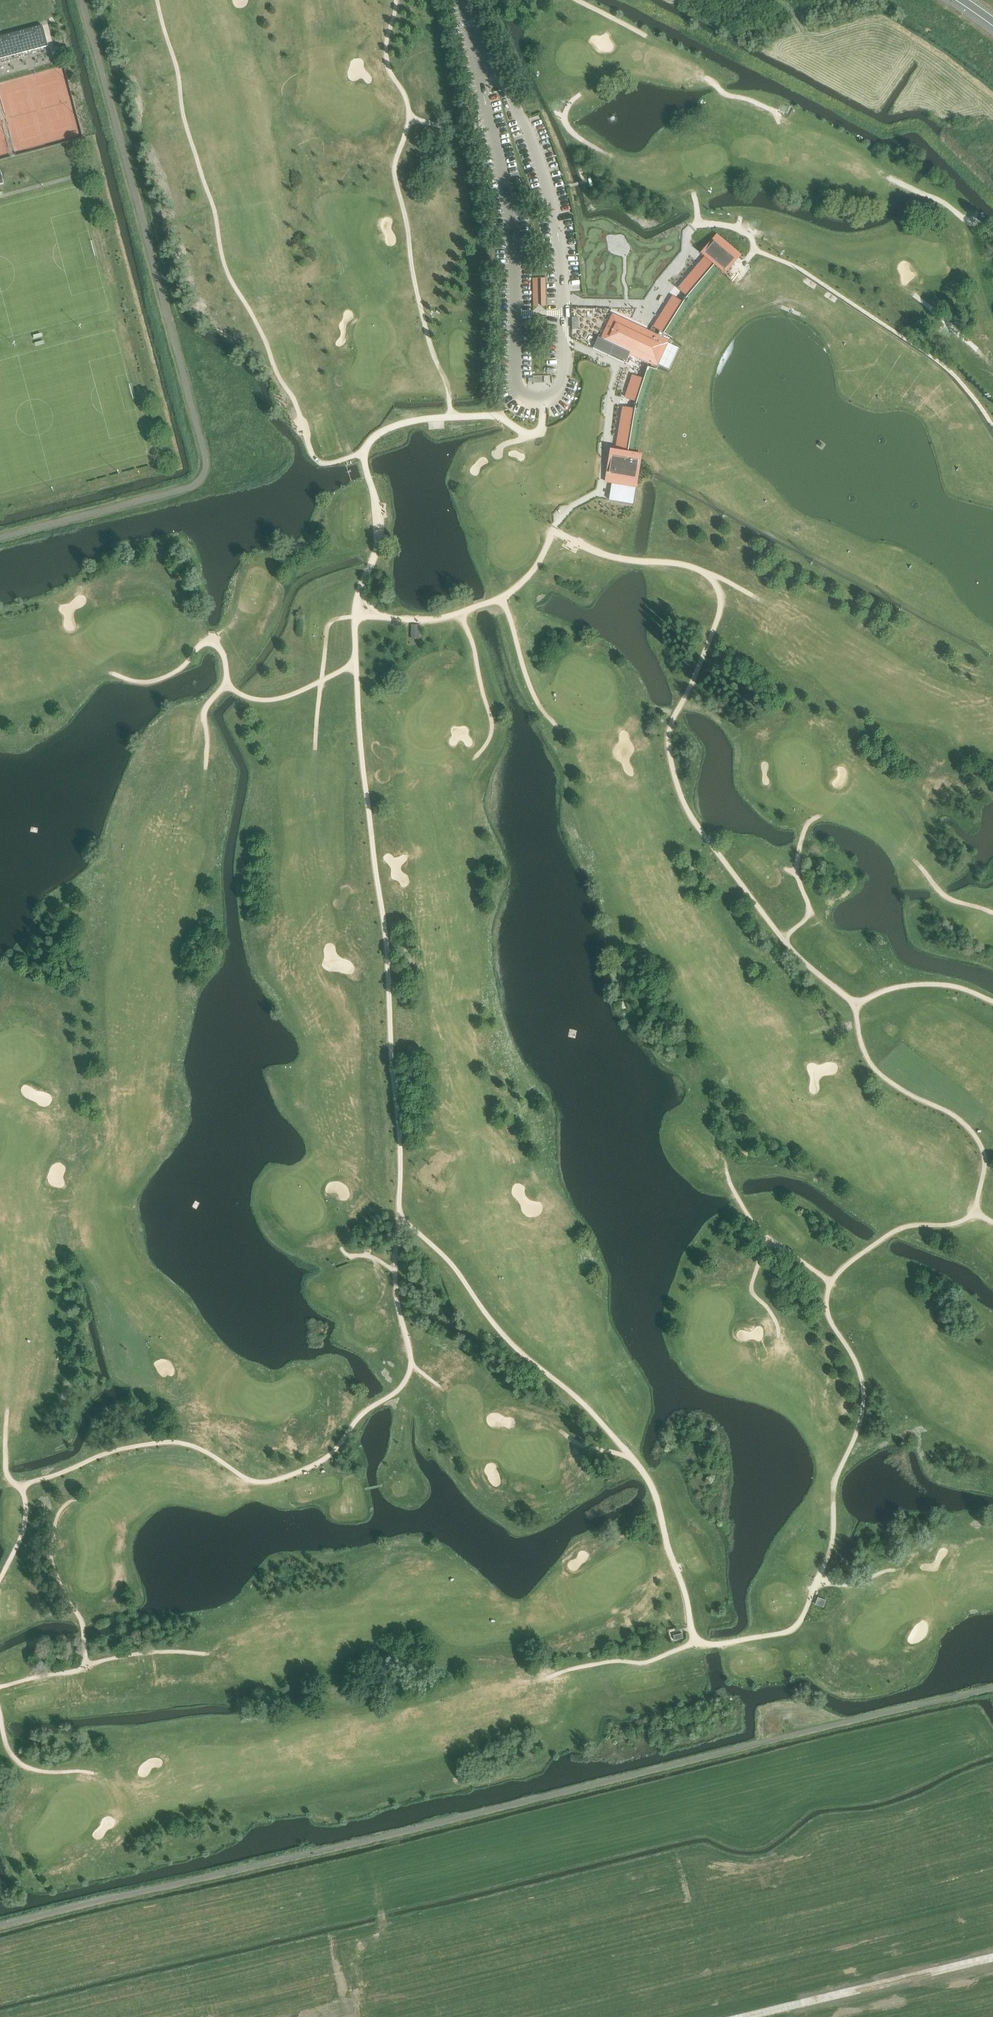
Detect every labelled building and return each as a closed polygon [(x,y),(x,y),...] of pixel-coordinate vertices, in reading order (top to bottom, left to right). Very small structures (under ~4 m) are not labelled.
[(48,46),(47,46),(42,26),(42,25),(0,37),(0,59),(48,46)] [(706,257),(678,290),(686,297),(687,297),(714,264),(722,271),(725,274),(740,256),(716,236),(702,254),(706,257)] [(694,303),(722,271),(714,264),(687,297),(686,297),(682,302),(683,303),(663,334),(671,338),(672,339),(691,308),(694,303)] [(614,318),(603,340),(652,363),(650,368),(656,370),(658,365),(669,370),(679,348),(668,343),(671,338),(663,334),(683,303),(674,297),(654,328),(660,332),(657,338),(614,318)] [(650,368),(647,367),(643,379),(644,379),(636,402),(634,409),(635,409),(628,451),(627,451),(627,453),(637,455),(644,411),(646,405),(657,371),(656,370),(650,368)] [(634,376),(626,399),(636,402),(644,379),(643,379),(634,376)] [(624,407),(617,449),(627,451),(628,451),(635,409),(634,409),(624,407)] [(611,450),(606,480),(612,481),(609,500),(633,504),(636,485),(641,455),(637,455),(627,453),(611,450)] [(412,626),(412,639),(420,639),(420,626),(412,626)] [(830,1589),(824,1587),(822,1594),(829,1596),(830,1589)]
